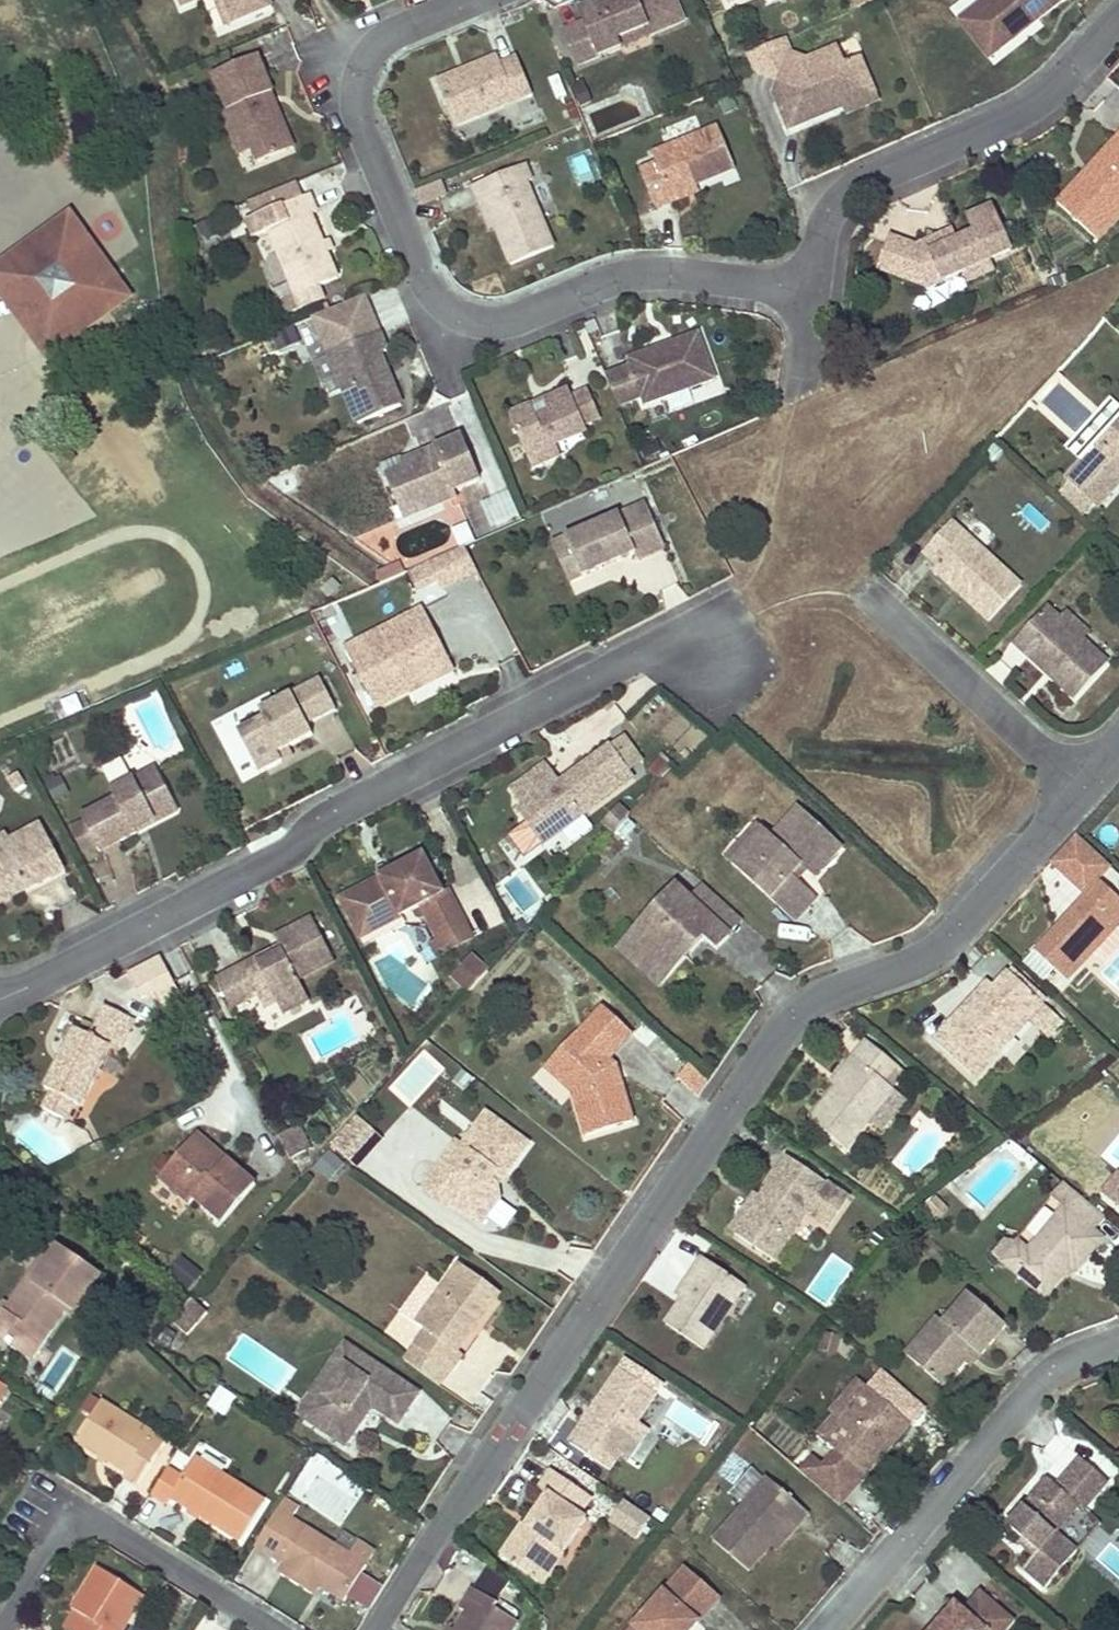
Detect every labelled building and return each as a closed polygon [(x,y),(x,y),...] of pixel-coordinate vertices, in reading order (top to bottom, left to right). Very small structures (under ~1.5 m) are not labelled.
[(202,1),(217,35),(226,31),(213,0),(205,0),(202,1)] [(234,24),(224,0),(216,0),(226,27),(234,24)] [(234,24),(272,9),(269,0),(224,0),(234,24)] [(676,0),(606,0),(580,11),(585,22),(564,31),(577,65),(621,47),(618,38),(647,26),(650,35),(685,20),(676,0)] [(1065,0),(989,0),(960,23),(989,60),(1065,0)] [(621,47),(650,35),(647,26),(618,38),(621,47)] [(872,86),(860,58),(845,64),(839,48),(807,61),(792,55),(785,39),(749,53),(756,71),(780,81),(777,89),(785,92),(779,105),(789,130),(844,107),(845,107),(842,99),(872,86)] [(222,112),(231,134),(244,128),(253,151),(259,163),(289,150),(280,129),(286,127),(277,107),(272,110),(266,95),(272,93),(273,93),(258,56),(213,76),(227,110),(222,112)] [(532,94),(517,58),(501,65),(497,57),(436,82),(454,125),(532,94)] [(584,86),(582,81),(572,85),(574,90),(584,86)] [(590,101),(584,86),(574,90),(580,106),(590,101)] [(878,101),(872,86),(842,99),(845,107),(844,107),(847,115),(878,101)] [(272,93),(266,95),(272,110),(277,107),(272,93)] [(280,129),(289,150),(294,148),(286,127),(280,129)] [(734,168),(716,127),(651,155),(655,165),(639,171),(655,209),(672,202),(669,196),(695,185),(734,168)] [(241,156),(253,151),(244,128),(231,134),(241,156)] [(1099,157),(1105,163),(1090,180),(1084,174),(1056,203),(1097,240),(1118,216),(1118,135),(1099,157)] [(1090,180),(1105,163),(1099,157),(1084,174),(1090,180)] [(554,247),(527,183),(532,181),(526,165),(472,186),(478,203),(483,201),(495,228),(511,265),(554,247)] [(268,194),(274,210),(302,198),(296,183),(268,194)] [(672,202),(698,191),(695,185),(669,196),(672,202)] [(302,198),(274,210),(247,221),(254,239),(269,232),(301,309),(323,300),(318,288),(338,279),(311,215),(317,213),(310,195),(302,198)] [(495,228),(483,201),(478,203),(490,231),(495,228)] [(993,270),(989,260),(1011,251),(992,208),(969,218),(975,232),(956,241),(945,240),(942,235),(916,246),(891,237),(879,270),(924,286),(928,275),(944,280),(964,272),(968,282),(993,270)] [(0,267),(0,289),(33,335),(53,320),(56,306),(80,289),(94,291),(114,276),(70,216),(0,267)] [(198,225),(204,240),(218,234),(212,220),(198,225)] [(956,241),(951,231),(942,235),(945,240),(956,241)] [(53,320),(33,335),(48,355),(129,297),(114,276),(94,291),(80,289),(56,306),(53,320)] [(313,319),(329,356),(379,334),(363,297),(313,319)] [(294,326),(279,332),(285,347),(300,341),(294,326)] [(715,379),(698,333),(628,359),(631,365),(606,376),(618,406),(642,397),(645,404),(715,379)] [(379,334),(329,356),(358,424),(401,406),(379,355),(387,352),(379,334)] [(532,405),(509,415),(532,467),(560,455),(556,445),(586,431),(584,425),(600,418),(588,390),(572,397),(569,389),(543,400),(548,412),(536,417),(532,405)] [(1065,478),(1098,509),(1118,486),(1118,419),(1065,478)] [(386,477),(399,507),(433,492),(438,505),(456,497),(453,490),(480,479),(463,436),(434,448),(437,454),(425,459),(422,453),(402,462),(405,469),(386,477)] [(434,448),(422,453),(425,459),(437,454),(434,448)] [(493,530),(520,517),(507,489),(480,502),(493,530)] [(438,505),(433,492),(399,507),(404,519),(438,505)] [(665,546),(646,503),(553,544),(569,582),(604,567),(602,562),(612,558),(614,563),(635,554),(636,559),(665,546)] [(453,527),(459,546),(474,541),(468,522),(453,527)] [(1021,586),(979,547),(971,557),(958,545),(966,535),(951,522),(923,552),(937,566),(933,570),(956,591),(960,587),(966,592),(962,597),(989,621),(1021,586)] [(979,547),(966,535),(958,545),(971,557),(979,547)] [(442,587),(477,571),(464,547),(430,562),(436,576),(442,587)] [(614,563),(612,558),(602,562),(604,567),(614,563)] [(436,576),(430,562),(410,570),(416,585),(436,576)] [(966,592),(960,587),(956,591),(962,597),(966,592)] [(1108,662),(1083,640),(1060,618),(1047,607),(1013,643),(1044,671),(1051,665),(1059,672),(1052,679),(1075,699),(1108,662)] [(390,650),(431,628),(421,610),(380,631),(390,650)] [(1091,632),(1067,610),(1060,618),(1083,640),(1091,632)] [(451,667),(431,628),(390,650),(380,631),(380,630),(347,648),(377,706),(451,667)] [(1059,672),(1051,665),(1044,671),(1052,679),(1059,672)] [(307,725),(336,710),(320,679),(260,710),(264,719),(238,733),(260,773),(282,762),(278,754),(289,748),(313,735),(307,725)] [(643,762),(623,736),(610,746),(630,772),(643,762)] [(524,858),(634,778),(630,772),(610,746),(573,773),(572,780),(567,784),(560,782),(546,764),(511,790),(525,808),(519,812),(526,823),(508,836),(524,858)] [(293,756),(289,748),(278,754),(282,762),(293,756)] [(123,757),(101,766),(108,783),(130,774),(123,757)] [(173,802),(155,768),(113,790),(117,798),(83,815),(85,821),(74,827),(86,851),(98,845),(101,851),(137,833),(132,823),(173,802)] [(572,780),(573,773),(560,782),(567,784),(572,780)] [(56,779),(54,774),(43,780),(46,785),(56,779)] [(64,795),(56,779),(46,785),(54,801),(64,795)] [(137,833),(177,812),(173,802),(132,823),(137,833)] [(814,877),(843,846),(800,807),(772,838),(764,830),(732,865),(795,922),(816,898),(798,881),(792,876),(801,866),(807,871),(814,877)] [(614,833),(628,817),(620,809),(605,825),(614,833)] [(732,865),(764,830),(758,824),(726,859),(732,865)] [(42,826),(10,842),(9,842),(11,847),(0,852),(0,904),(22,892),(20,888),(30,883),(32,887),(65,870),(42,826)] [(1111,868),(1076,835),(1050,863),(1085,896),(1068,914),(1072,917),(1061,929),(1057,926),(1034,951),(1067,980),(1118,923),(1118,899),(1099,881),(1111,868)] [(11,847),(9,842),(10,842),(7,836),(0,840),(0,852),(11,847)] [(443,894),(423,856),(394,871),(396,875),(383,882),(381,878),(340,899),(363,943),(405,922),(401,914),(420,905),(438,939),(465,924),(448,891),(443,894)] [(798,881),(807,871),(801,866),(792,876),(798,881)] [(383,882),(396,875),(394,871),(381,878),(383,882)] [(32,887),(30,883),(20,888),(22,892),(32,887)] [(743,921),(702,883),(689,898),(730,935),(743,921)] [(730,935),(689,898),(676,885),(629,937),(665,970),(681,953),(698,933),(704,939),(716,949),(730,935)] [(1061,929),(1072,917),(1068,914),(1057,926),(1061,929)] [(298,979),(334,960),(312,918),(274,937),(280,946),(284,956),(279,959),(277,954),(258,964),(255,959),(216,980),(230,1009),(257,995),(264,1008),(276,1002),(279,1009),(305,994),(298,979)] [(437,957),(473,938),(465,924),(438,939),(430,943),(437,957)] [(687,958),(704,939),(698,933),(681,953),(687,958)] [(665,970),(629,937),(618,950),(654,982),(665,970)] [(284,956),(280,946),(255,959),(258,964),(277,954),(279,959),(284,956)] [(181,997),(160,957),(127,973),(141,999),(155,991),(160,989),(168,1004),(181,997)] [(470,992),(489,972),(473,957),(454,978),(470,992)] [(975,1079),(1043,1004),(1008,972),(994,987),(972,1011),(966,1006),(933,1041),(975,1079)] [(972,1011),(994,987),(988,982),(966,1006),(972,1011)] [(168,1004),(160,989),(155,991),(163,1006),(168,1004)] [(282,1015),(309,1001),(305,994),(279,1009),(282,1015)] [(81,1107),(111,1048),(120,1053),(136,1021),(104,1005),(89,1036),(74,1028),(62,1053),(66,1055),(61,1066),(57,1064),(45,1088),(51,1092),(75,1104),(81,1107)] [(633,1122),(619,1077),(615,1078),(609,1059),(632,1035),(604,1008),(566,1048),(575,1056),(556,1077),(573,1094),(586,1136),(633,1122)] [(893,1091),(894,1090),(891,1088),(885,1083),(898,1067),(867,1040),(853,1058),(858,1062),(836,1087),(810,1119),(846,1148),(869,1120),(893,1091)] [(556,1077),(575,1056),(566,1048),(547,1069),(556,1077)] [(61,1066),(66,1055),(62,1053),(57,1064),(61,1066)] [(836,1087),(858,1062),(853,1058),(832,1083),(836,1087)] [(619,1077),(616,1065),(609,1059),(615,1078),(619,1077)] [(686,1066),(677,1079),(697,1093),(706,1081),(686,1066)] [(891,1088),(904,1072),(898,1067),(885,1083),(891,1088)] [(882,1130),(905,1101),(893,1091),(869,1120),(882,1130)] [(75,1104),(51,1092),(42,1108),(66,1121),(75,1104)] [(503,1177),(529,1144),(486,1113),(462,1146),(456,1142),(432,1176),(447,1186),(440,1196),(450,1203),(481,1225),(499,1200),(497,1185),(491,1180),(496,1172),(503,1177)] [(355,1166),(378,1141),(354,1119),(331,1144),(355,1166)] [(310,1149),(298,1126),(293,1128),(305,1151),(310,1149)] [(305,1151),(293,1128),(278,1136),(290,1160),(305,1151)] [(226,1159),(196,1134),(191,1140),(220,1165),(226,1159)] [(255,1184),(226,1159),(220,1165),(191,1140),(159,1177),(190,1204),(194,1198),(222,1223),(255,1184)] [(332,1181),(345,1166),(329,1152),(316,1167),(332,1181)] [(828,1228),(848,1198),(787,1157),(758,1199),(734,1234),(774,1260),(806,1213),(828,1228)] [(503,1177),(496,1172),(491,1180),(497,1185),(503,1177)] [(1118,1204),(1118,1175),(1117,1173),(1102,1190),(1118,1204)] [(447,1186),(432,1176),(422,1189),(448,1208),(450,1203),(440,1196),(447,1186)] [(1076,1272),(1103,1239),(1094,1232),(1105,1218),(1063,1183),(1051,1197),(1064,1208),(1028,1251),(1018,1243),(1005,1239),(993,1254),(1044,1298),(1064,1275),(1070,1267),(1076,1272)] [(734,1234),(758,1199),(753,1196),(729,1230),(734,1234)] [(936,1220),(947,1209),(937,1198),(926,1209),(936,1220)] [(505,1231),(517,1211),(500,1201),(488,1221),(505,1231)] [(46,1265),(59,1246),(54,1243),(41,1262),(46,1265)] [(41,1262),(39,1264),(86,1297),(101,1275),(59,1246),(46,1265),(41,1262)] [(166,1273),(187,1290),(201,1273),(180,1256),(166,1273)] [(703,1350),(745,1287),(702,1258),(682,1288),(683,1288),(688,1292),(683,1300),(666,1325),(703,1350)] [(86,1297),(39,1264),(0,1321),(0,1334),(10,1340),(7,1344),(30,1360),(64,1311),(67,1307),(75,1313),(86,1297)] [(459,1351),(500,1294),(460,1265),(418,1323),(427,1329),(415,1346),(451,1371),(462,1355),(459,1351)] [(1069,1280),(1076,1272),(1070,1267),(1064,1275),(1069,1280)] [(683,1300),(688,1292),(683,1288),(677,1297),(683,1300)] [(980,1356),(1006,1325),(968,1293),(943,1323),(937,1318),(924,1334),(932,1341),(914,1362),(943,1387),(964,1362),(974,1351),(980,1356)] [(187,1335),(207,1312),(192,1299),(172,1321),(187,1335)] [(75,1313),(67,1307),(64,1311),(72,1317),(75,1313)] [(477,1404),(507,1344),(476,1329),(446,1389),(477,1404)] [(0,1334),(0,1340),(7,1344),(10,1340),(0,1334)] [(837,1350),(840,1338),(824,1334),(820,1350),(836,1354),(837,1350)] [(914,1362),(932,1341),(924,1334),(906,1355),(914,1362)] [(857,1352),(840,1338),(837,1350),(850,1361),(857,1352)] [(418,1393),(345,1344),(314,1390),(324,1398),(308,1422),(345,1446),(356,1429),(352,1426),(357,1419),(361,1421),(372,1405),(398,1424),(418,1393)] [(451,1371),(415,1346),(405,1360),(440,1385),(451,1371)] [(970,1367),(980,1356),(974,1351),(964,1362),(970,1367)] [(646,1387),(652,1378),(639,1369),(632,1378),(646,1387)] [(619,1456),(640,1424),(637,1422),(655,1394),(646,1387),(632,1378),(620,1370),(596,1404),(601,1408),(596,1414),(592,1411),(570,1443),(609,1470),(619,1456)] [(827,1442),(872,1390),(859,1380),(831,1411),(834,1415),(818,1434),(827,1442)] [(224,1414),(234,1398),(219,1388),(209,1404),(224,1414)] [(308,1422),(324,1398),(314,1390),(297,1414),(308,1422)] [(891,1446),(910,1424),(872,1390),(827,1442),(837,1452),(824,1466),(814,1457),(800,1472),(839,1506),(878,1461),(873,1458),(887,1442),(891,1446)] [(151,1433),(101,1401),(76,1440),(126,1472),(123,1477),(138,1486),(158,1454),(144,1445),(151,1433)] [(596,1414),(601,1408),(596,1404),(592,1411),(596,1414)] [(356,1429),(361,1421),(357,1419),(352,1426),(356,1429)] [(626,1460),(648,1429),(640,1424),(619,1456),(626,1460)] [(166,1442),(151,1433),(144,1445),(158,1454),(166,1442)] [(878,1461),(891,1446),(887,1442),(873,1458),(878,1461)] [(1055,1533),(1078,1506),(1083,1511),(1108,1482),(1080,1458),(1056,1486),(1048,1479),(1008,1526),(1022,1538),(1037,1552),(1034,1556),(1023,1568),(1046,1588),(1077,1551),(1055,1533)] [(264,1503),(195,1459),(183,1478),(168,1469),(151,1495),(167,1506),(172,1498),(240,1541),(264,1503)] [(563,1553),(586,1519),(580,1515),(591,1499),(551,1470),(539,1489),(548,1495),(526,1526),(522,1524),(500,1556),(528,1574),(550,1543),(563,1553)] [(796,1529),(809,1514),(767,1478),(713,1540),(748,1571),(771,1545),(790,1523),(796,1529)] [(350,1555),(292,1519),(299,1506),(285,1498),(256,1546),(286,1565),(280,1574),(309,1591),(314,1582),(320,1586),(345,1601),(347,1596),(362,1573),(367,1565),(366,1565),(350,1555)] [(624,1502),(612,1520),(636,1536),(648,1518),(624,1502)] [(777,1550),(796,1529),(790,1523),(771,1545),(777,1550)] [(1037,1552),(1022,1538),(1018,1542),(1034,1556),(1037,1552)] [(374,1552),(358,1543),(350,1555),(366,1565),(374,1552)] [(541,1584),(563,1553),(550,1543),(528,1574),(541,1584)] [(145,1597),(98,1567),(72,1609),(76,1611),(88,1618),(80,1629),(124,1629),(145,1597)] [(517,1622),(495,1608),(498,1604),(496,1602),(509,1582),(487,1567),(472,1588),(460,1609),(467,1613),(457,1629),(512,1629),(517,1622)] [(720,1598),(685,1568),(631,1629),(692,1629),(720,1598)] [(357,1602),(371,1578),(362,1573),(347,1596),(357,1602)] [(314,1595),(320,1586),(314,1582),(309,1591),(314,1595)] [(1014,1621),(980,1591),(963,1610),(955,1604),(933,1629),(1007,1629),(1014,1621)] [(88,1618),(76,1611),(67,1626),(73,1629),(80,1629),(88,1618)]
